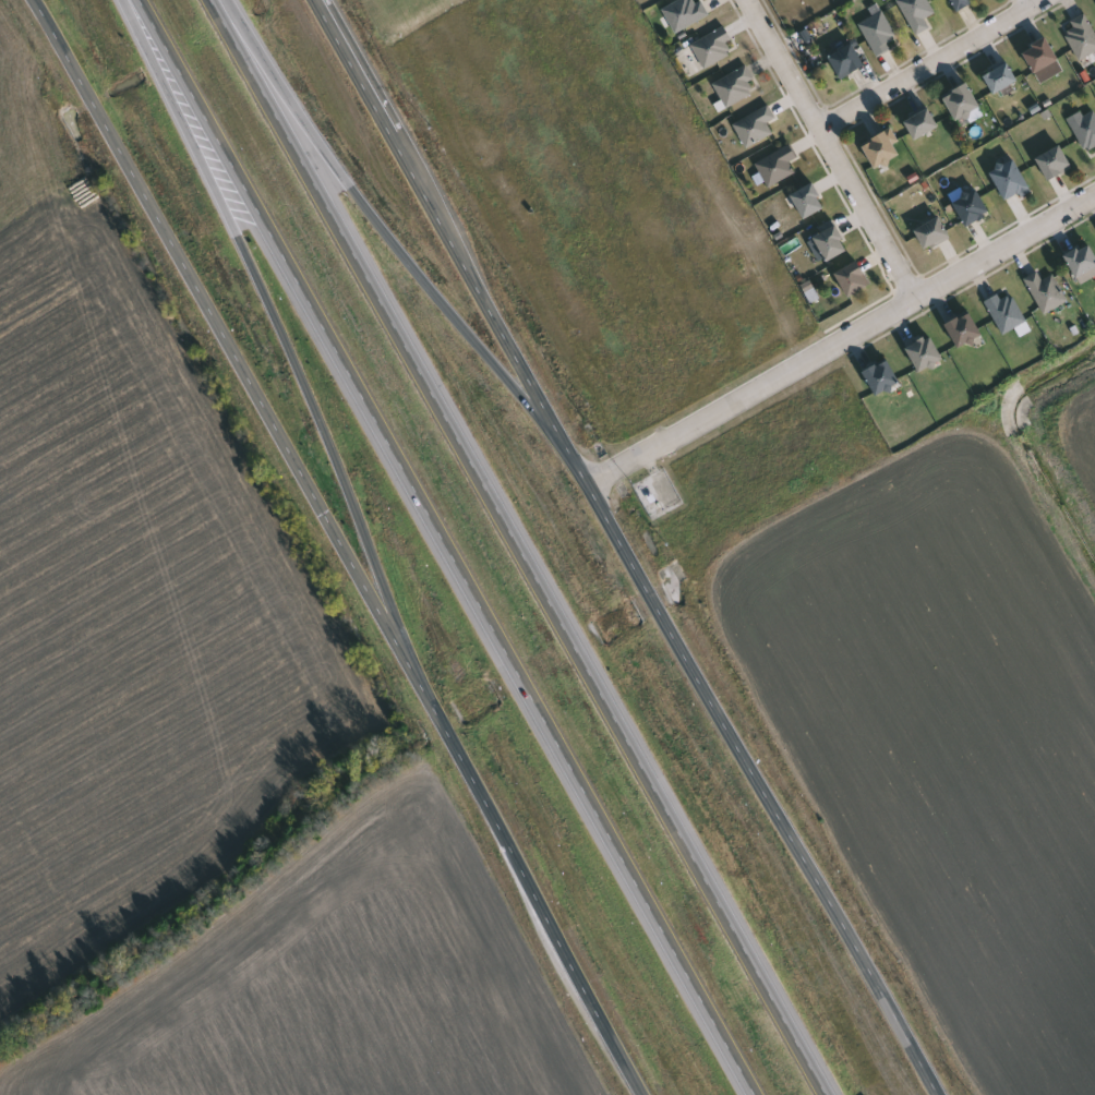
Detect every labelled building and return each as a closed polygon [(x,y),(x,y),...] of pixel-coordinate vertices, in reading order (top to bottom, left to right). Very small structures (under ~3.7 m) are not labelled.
[(898,3),(902,0),(930,0),(938,12),(927,20),(932,27),(919,36),(898,3)] [(958,12),(950,0),(978,0),(958,12)] [(710,23),(672,27),(669,4),(695,1),(695,3),(708,2),(710,23)] [(902,44),(878,56),(862,23),(886,11),(902,44)] [(1087,15),(1094,29),(1094,54),(1083,61),(1064,28),(1087,15)] [(731,44),(735,53),(707,70),(694,46),(727,26),(735,41),(731,44)] [(1035,74),(1022,51),(1046,38),(1059,60),(1035,74)] [(866,67),(842,80),(829,58),(853,44),(866,67)] [(1020,91),(997,100),(985,74),(1008,64),(1020,91)] [(756,81),(751,83),(757,95),(727,108),(715,83),(750,68),(756,81)] [(980,107),(956,121),(943,98),(967,84),(980,107)] [(779,119),(770,122),(775,136),(747,147),(736,122),(773,107),(779,119)] [(939,127),(915,141),(904,122),(928,108),(939,127)] [(1094,108),(1094,110),(1094,155),(1092,157),(1071,121),(1094,108)] [(889,132),(900,157),(874,169),(863,144),(889,132)] [(770,188),(758,164),(795,145),(802,158),(792,163),(797,173),(770,188)] [(1073,168),(1048,182),(1036,159),(1060,146),(1073,168)] [(1006,203),(989,173),(1014,159),(1031,189),(1006,203)] [(791,196),(815,183),(828,208),(804,220),(791,196)] [(953,203),(977,189),(991,213),(966,227),(953,203)] [(950,239),(925,251),(915,230),(940,218),(950,239)] [(850,251),(827,263),(814,239),(835,226),(850,251)] [(1088,243),(1094,255),(1094,278),(1081,286),(1064,257),(1088,243)] [(873,285),(847,299),(834,275),(859,262),(873,285)] [(1044,280),(1055,275),(1069,302),(1046,315),(1026,279),(1039,272),(1044,280)] [(986,303),(999,294),(1004,301),(1013,296),(1028,321),(1006,335),(986,303)] [(983,334),(960,350),(944,327),(967,312),(983,334)] [(905,350),(929,336),(943,360),(919,374),(905,350)] [(900,385),(876,398),(863,372),(888,360),(900,385)]
